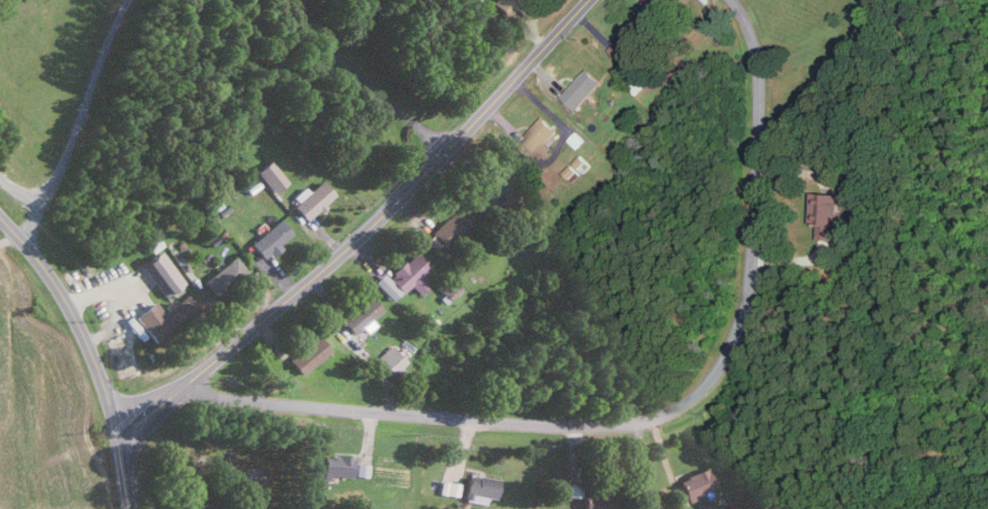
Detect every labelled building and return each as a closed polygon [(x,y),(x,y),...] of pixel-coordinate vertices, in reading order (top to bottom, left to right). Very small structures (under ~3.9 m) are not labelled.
[(489,2),(503,16),(521,0),(491,0),(489,2)] [(560,96),(575,110),(602,83),(587,69),(560,96)] [(533,156),(557,130),(542,116),(518,141),(533,156)] [(568,140),(578,149),(586,141),(576,132),(568,140)] [(591,165),(581,154),(573,162),(583,172),(591,165)] [(256,169),(273,191),(286,180),(269,159),(256,169)] [(573,181),(580,172),(570,163),(562,172),(573,181)] [(334,194),(320,179),(308,190),(303,185),(289,198),(307,218),(334,194)] [(811,222),(818,222),(818,237),(836,238),(838,192),(812,191),(811,222)] [(422,239),(435,253),(471,218),(457,205),(422,239)] [(292,233),(278,217),(249,243),(263,258),(292,233)] [(161,296),(182,283),(162,249),(141,262),(161,296)] [(372,280),(391,300),(408,283),(418,293),(427,284),(418,275),(428,265),(413,250),(386,277),(381,271),(372,280)] [(247,272),(235,255),(202,279),(214,296),(247,272)] [(133,273),(124,258),(116,263),(125,278),(133,273)] [(448,299),(460,288),(450,276),(437,287),(448,299)] [(152,299),(133,316),(156,343),(198,308),(185,293),(163,311),(152,299)] [(353,333),(380,308),(367,293),(339,319),(353,333)] [(437,320),(428,311),(420,320),(429,329),(437,320)] [(287,357),(299,373),(329,351),(318,335),(287,357)] [(376,356),(392,373),(406,361),(390,344),(376,356)] [(351,476),(351,455),(322,455),(321,475),(351,476)] [(368,463),(356,462),(355,475),(368,475),(368,463)] [(242,479),(248,479),(248,496),(257,495),(256,480),(257,480),(257,466),(242,467),(242,479)] [(685,495),(713,486),(707,467),(679,476),(685,495)] [(463,499),(484,503),(486,496),(494,497),(498,478),(469,472),(463,499)] [(458,495),(460,481),(440,479),(438,493),(458,495)] [(613,491),(583,492),(584,508),(613,508),(613,491)] [(684,499),(676,501),(678,508),(687,508),(684,499)] [(710,500),(691,508),(713,508),(710,500)]
